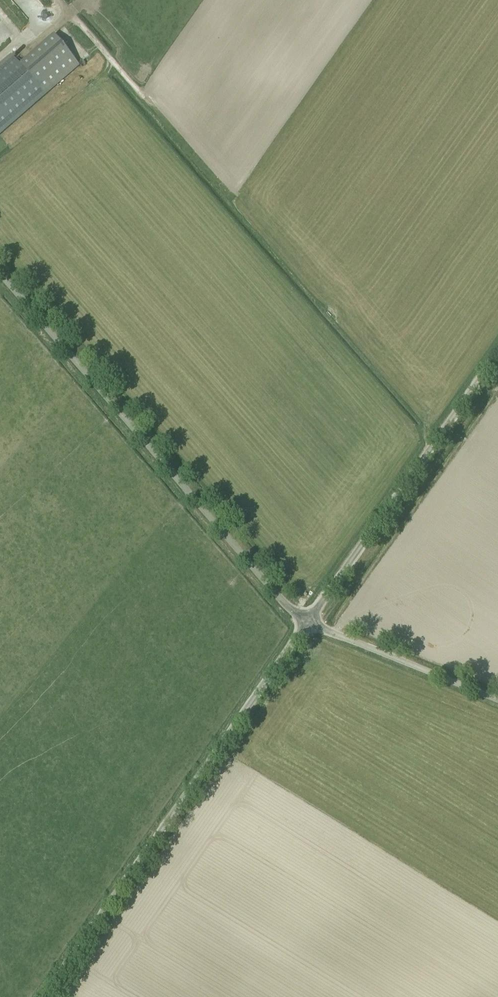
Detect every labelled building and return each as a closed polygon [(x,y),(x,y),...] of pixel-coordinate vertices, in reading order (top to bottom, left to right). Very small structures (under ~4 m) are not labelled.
[(79,65),(53,36),(19,66),(10,56),(0,65),(0,134),(79,65)]
